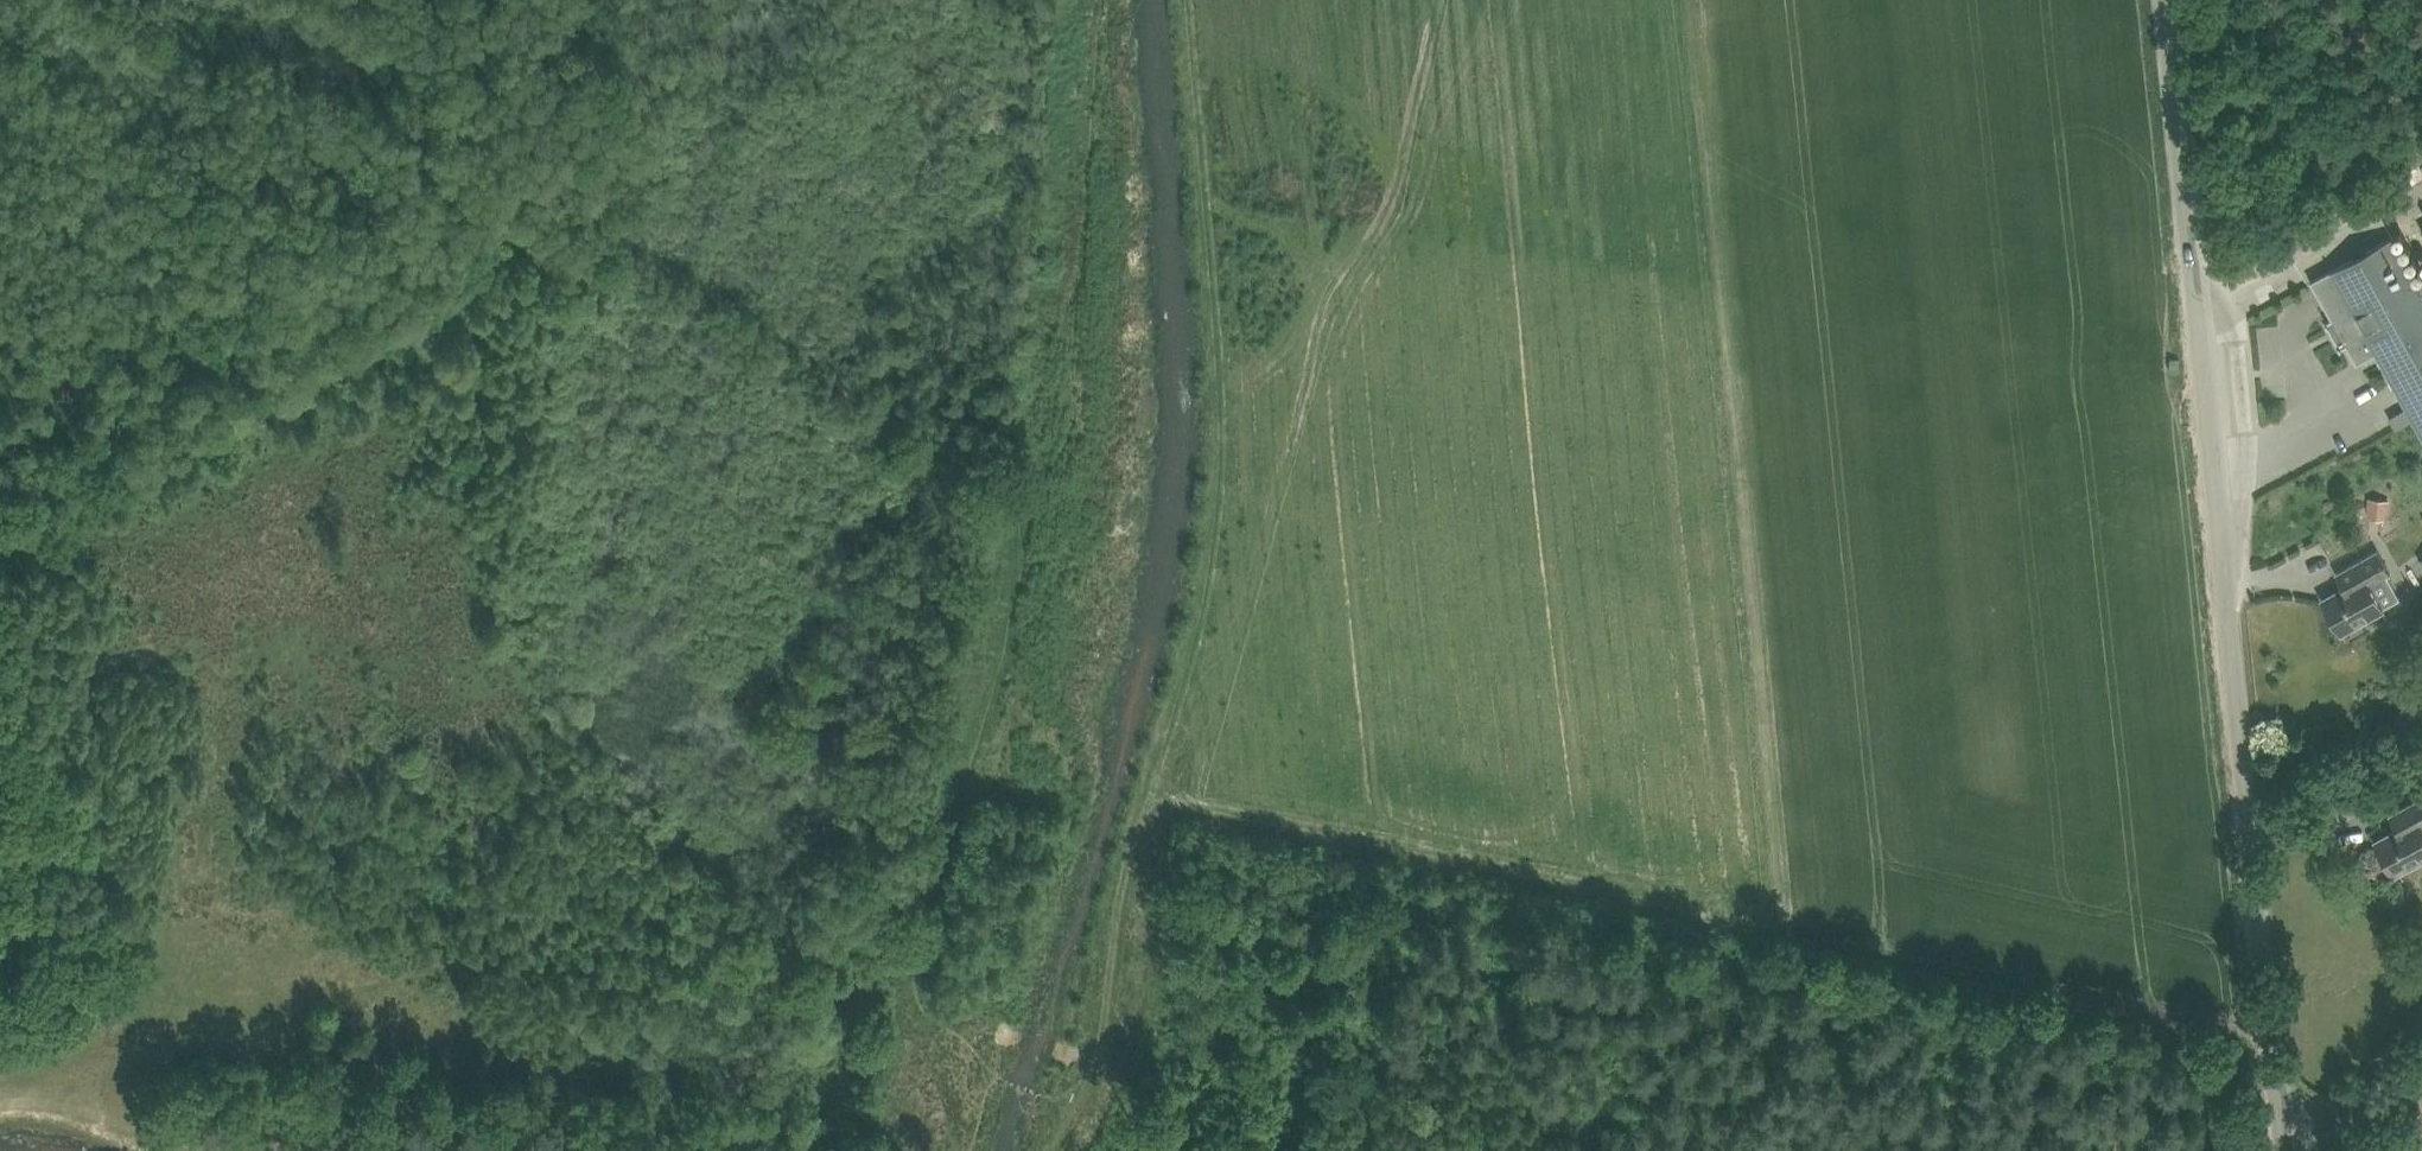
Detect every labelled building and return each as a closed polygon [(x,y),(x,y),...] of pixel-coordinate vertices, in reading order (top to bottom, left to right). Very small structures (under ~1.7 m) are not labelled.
[(2416,281),(2396,245),(2391,236),(2312,280),(2333,318),(2347,344),(2357,362),(2378,350),(2408,406),(2415,419),(2421,431),(2421,277),(2416,281)] [(2390,499),(2368,497),(2367,511),(2369,511),(2369,516),(2386,518),(2386,513),(2389,513),(2390,499)] [(2378,546),(2335,570),(2344,586),(2324,598),(2341,630),(2385,606),(2373,581),(2391,571),(2378,546)] [(2421,856),(2421,793),(2389,810),(2397,825),(2376,840),(2397,872),(2421,856)]
